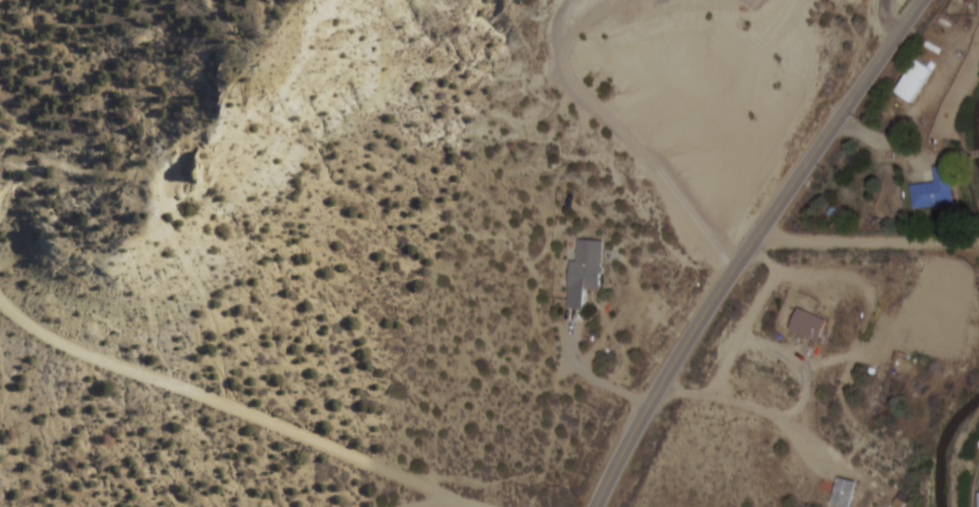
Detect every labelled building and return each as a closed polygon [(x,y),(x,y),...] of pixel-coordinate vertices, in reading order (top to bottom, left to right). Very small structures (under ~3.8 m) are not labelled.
[(895,93),(913,104),(933,71),(915,60),(895,93)] [(933,168),(935,184),(911,186),(913,210),(955,206),(951,166),(933,168)] [(570,262),(568,311),(586,311),(586,292),(601,292),(603,243),(578,242),(577,263),(570,262)] [(829,324),(799,310),(789,331),(820,345),(829,324)] [(838,506),(851,506),(858,485),(839,479),(831,505),(838,506)]
